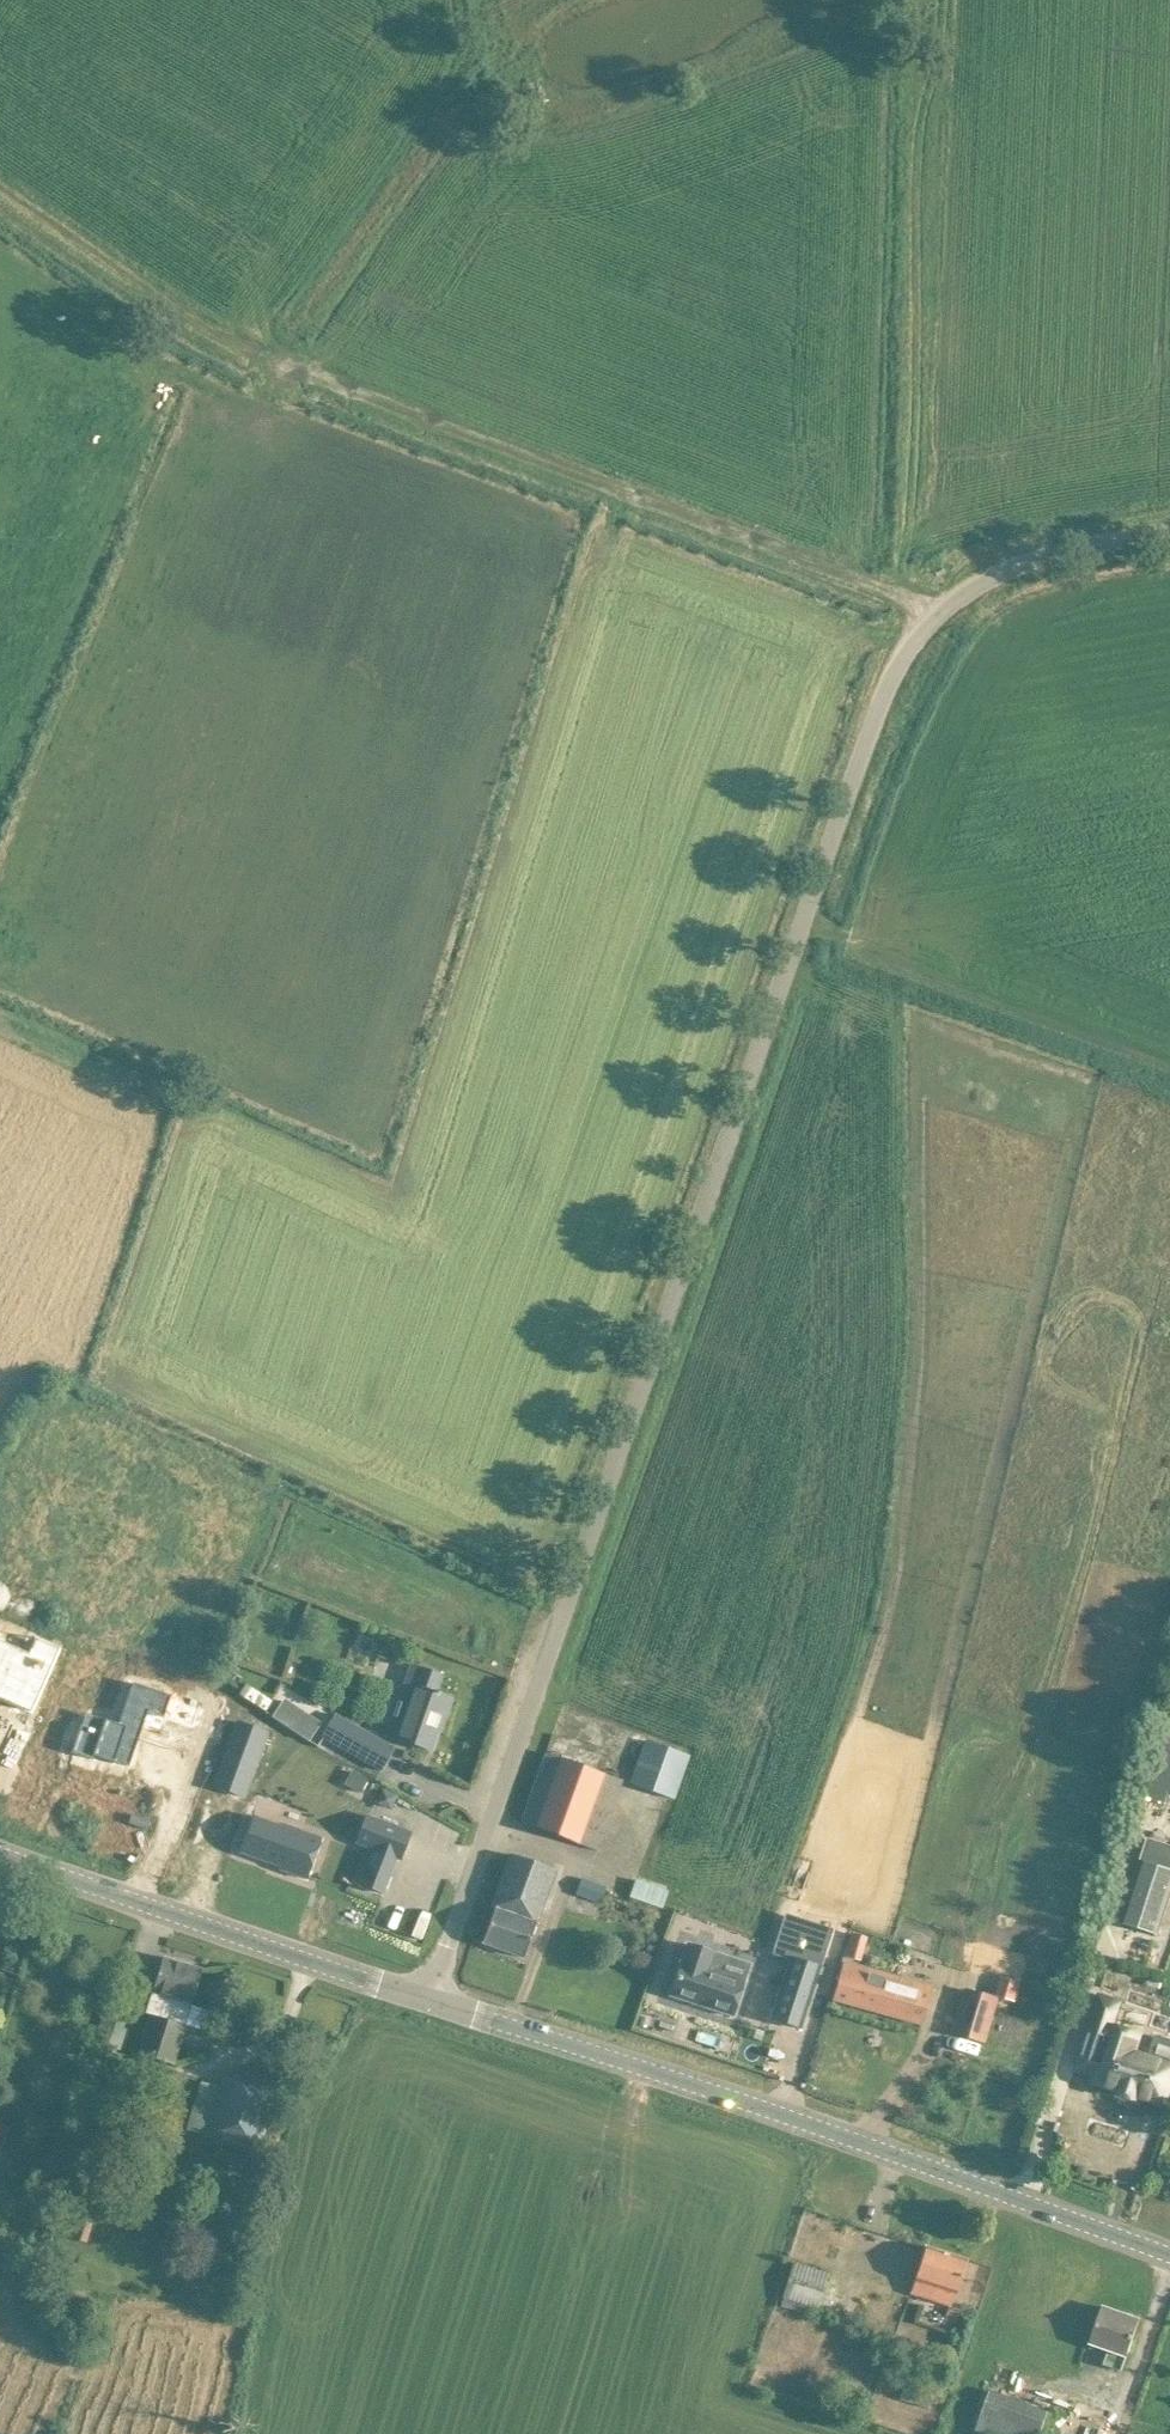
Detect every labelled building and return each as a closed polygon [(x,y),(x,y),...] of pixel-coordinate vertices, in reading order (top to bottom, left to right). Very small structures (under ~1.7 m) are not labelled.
[(9,1703),(9,1704),(31,1713),(36,1703),(54,1662),(61,1648),(59,1647),(59,1648),(36,1638),(31,1649),(31,1648),(29,1653),(0,1640),(0,1699),(9,1703)] [(439,1693),(434,1691),(440,1675),(419,1668),(413,1684),(395,1737),(407,1742),(430,1749),(441,1718),(443,1719),(450,1699),(438,1695),(439,1693)] [(94,1760),(94,1758),(95,1755),(113,1761),(112,1762),(114,1763),(114,1761),(129,1766),(142,1728),(144,1724),(160,1729),(171,1696),(145,1687),(145,1688),(133,1683),(118,1725),(105,1720),(101,1733),(81,1726),(73,1748),(72,1752),(94,1760)] [(321,1724),(284,1699),(272,1718),(309,1743),(321,1724)] [(334,1715),(321,1738),(381,1772),(393,1747),(334,1715)] [(232,1738),(261,1748),(267,1734),(237,1722),(232,1738)] [(673,1799),(689,1756),(646,1741),(631,1784),(673,1799)] [(622,1780),(546,1754),(521,1823),(597,1851),(622,1780)] [(255,1766),(225,1755),(214,1786),(244,1797),(255,1766)] [(352,1773),(346,1784),(361,1792),(367,1781),(352,1773)] [(254,1816),(241,1852),(279,1867),(279,1869),(307,1879),(322,1839),(280,1824),(279,1826),(254,1816)] [(411,1833),(367,1816),(366,1818),(381,1823),(371,1848),(374,1849),(360,1885),(382,1894),(396,1858),(401,1860),(411,1833)] [(1121,1924),(1157,1936),(1169,1894),(1169,1847),(1148,1840),(1121,1924)] [(523,1958),(555,1870),(510,1854),(491,1906),(495,1908),(482,1943),(523,1958)] [(642,1907),(649,1887),(619,1878),(612,1897),(642,1907)] [(601,1902),(606,1888),(582,1879),(577,1894),(601,1902)] [(789,1959),(770,2019),(802,2030),(822,1968),(820,1967),(830,1936),(784,1921),(773,1954),(789,1959)] [(849,1959),(848,1931),(831,1932),(831,1959),(849,1959)] [(687,1944),(670,1996),(732,2016),(749,1965),(687,1944)] [(144,2058),(172,2067),(202,1969),(163,1957),(146,2013),(149,2014),(137,2053),(144,2055),(144,2058)] [(922,2024),(929,2001),(932,1988),(843,1962),(832,1999),(922,2024)] [(996,2000),(970,1993),(963,2020),(956,2018),(951,2033),(984,2042),(996,2000)] [(109,2000),(92,2045),(116,2053),(118,2048),(125,2050),(131,2031),(123,2028),(130,2008),(109,2000)] [(1095,2080),(1121,2088),(1120,2092),(1137,2097),(1138,2094),(1164,2102),(1166,2095),(1169,2096),(1169,2084),(1169,2083),(1169,2066),(1132,2054),(1138,2036),(1112,2028),(1095,2080)] [(257,2152),(273,2102),(281,2079),(242,2067),(238,2079),(223,2074),(219,2087),(202,2081),(186,2128),(257,2152)] [(95,2214),(81,2209),(72,2238),(86,2243),(95,2214)] [(955,2294),(959,2282),(966,2259),(925,2247),(918,2269),(914,2281),(915,2281),(911,2293),(951,2306),(955,2294)] [(786,2285),(782,2298),(784,2298),(807,2306),(817,2309),(821,2297),(828,2274),(793,2263),(786,2285)] [(1091,2344),(1109,2350),(1104,2365),(1122,2371),(1140,2320),(1104,2307),(1091,2344)] [(1049,2412),(990,2391),(975,2433),(979,2433),(1041,2433),(1049,2412)]
